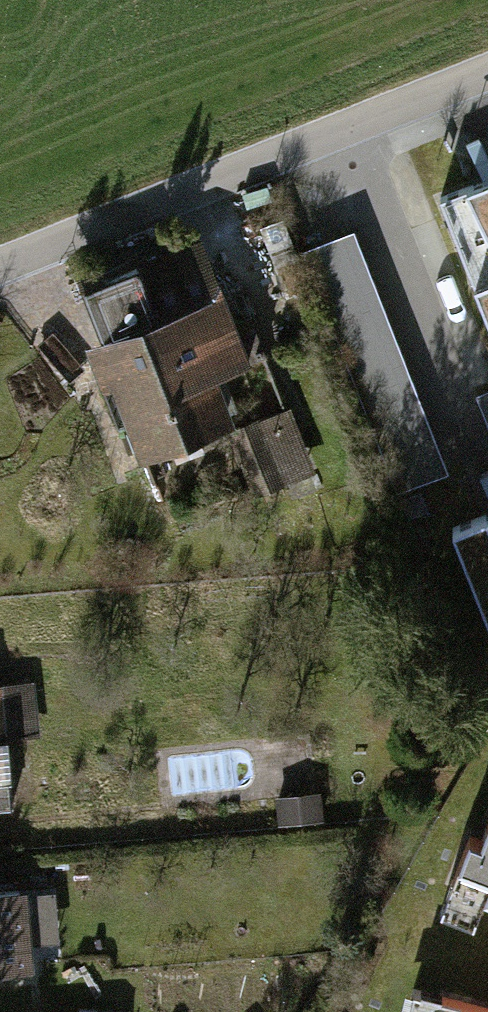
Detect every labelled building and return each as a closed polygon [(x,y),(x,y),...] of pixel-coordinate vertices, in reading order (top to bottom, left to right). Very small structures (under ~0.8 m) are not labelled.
[(440,197),(487,316),(487,178),(440,197)] [(448,471),(353,228),(302,248),(396,491),(448,471)] [(201,243),(84,287),(118,378),(100,385),(115,425),(132,418),(143,448),(223,418),(207,376),(264,354),(253,327),(235,333),(201,243)] [(476,393),(487,424),(487,389),(476,393)] [(281,475),(260,419),(231,429),(252,485),(281,475)] [(453,527),(487,616),(487,513),(453,527)] [(12,805),(7,736),(30,735),(27,689),(0,691),(0,806),(12,805)] [(322,791),(275,794),(277,821),(324,818),(322,791)] [(453,877),(486,889),(484,895),(487,897),(487,820),(481,839),(469,834),(453,877)] [(26,962),(20,890),(0,891),(0,964),(26,962)] [(35,898),(38,946),(60,945),(57,896),(35,898)] [(441,996),(437,1011),(487,1011),(487,1008),(441,996)]
